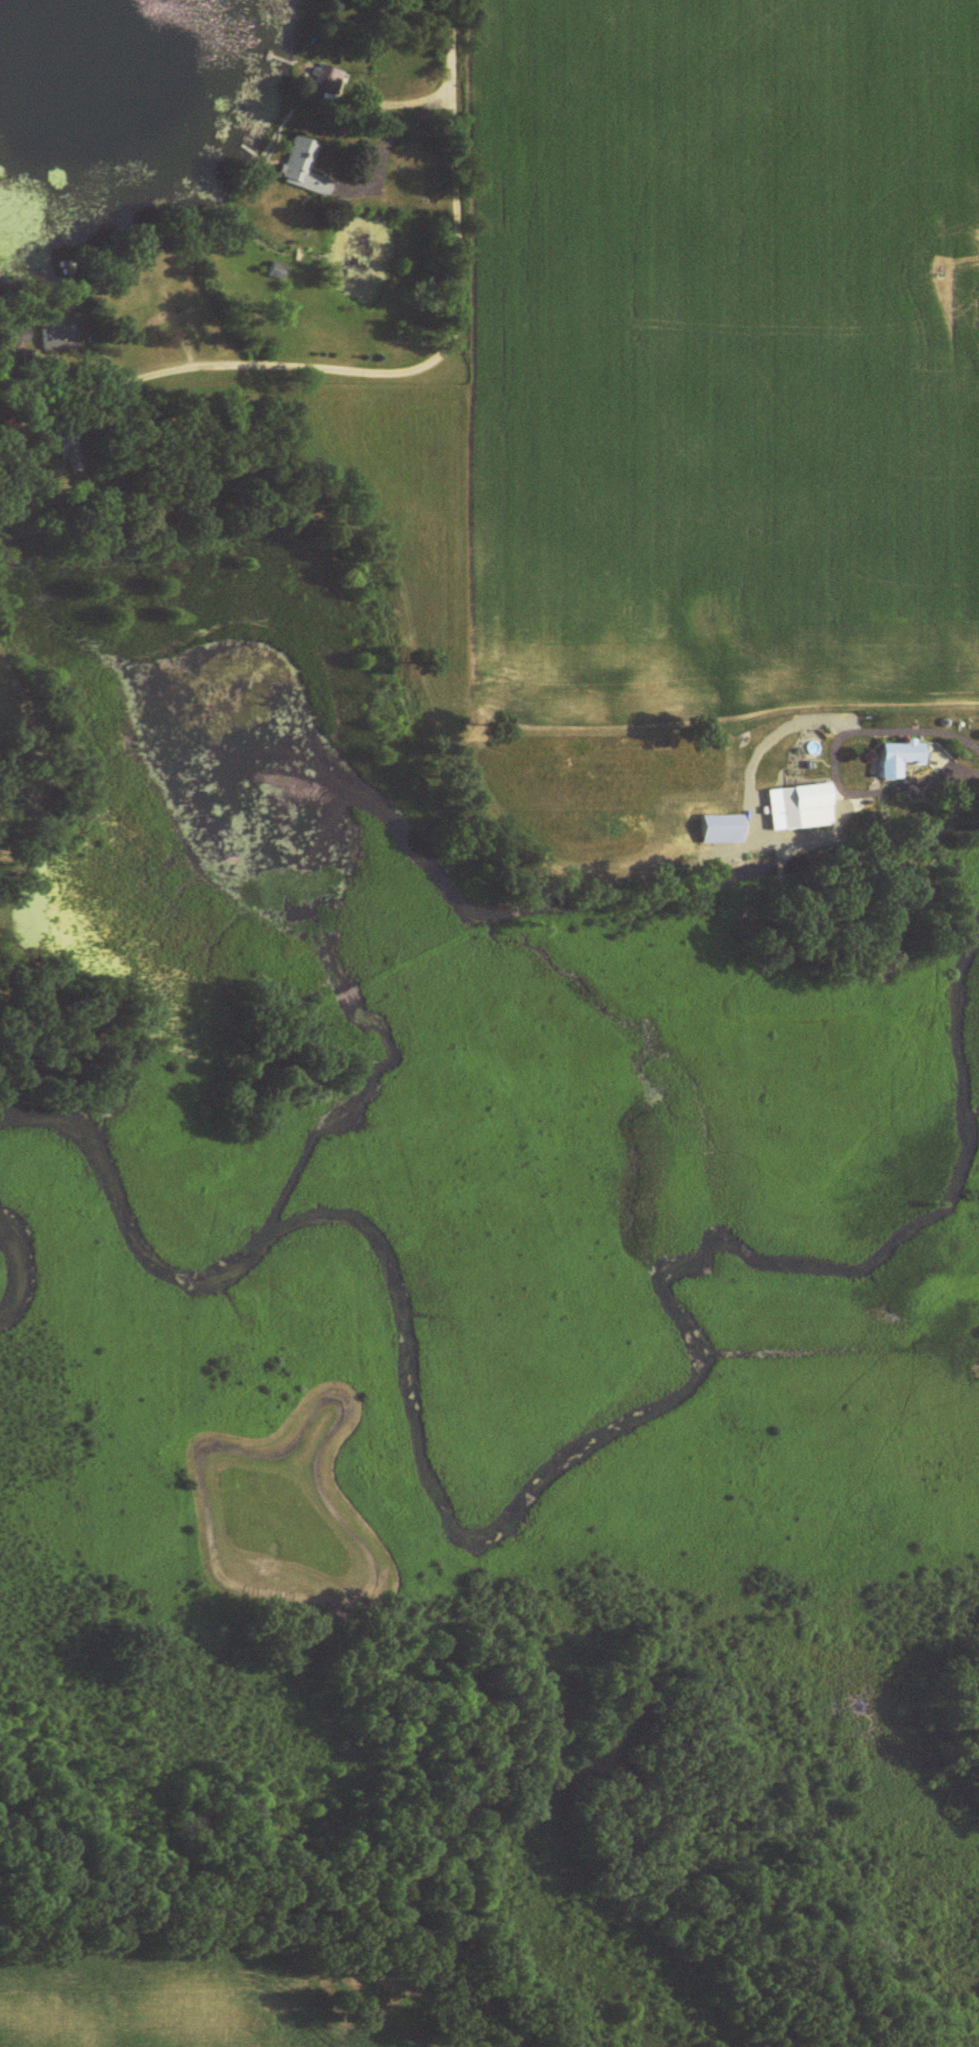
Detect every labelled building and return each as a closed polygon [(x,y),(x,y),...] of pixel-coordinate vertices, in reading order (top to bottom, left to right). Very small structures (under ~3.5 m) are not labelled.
[(311,173),(320,142),(293,134),(279,181),(330,196),(335,180),(311,173)] [(86,320),(46,320),(46,349),(86,349),(86,320)] [(891,764),(914,764),(914,744),(871,743),(870,780),(890,780),(891,764)] [(762,789),(765,831),(823,827),(820,785),(762,789)] [(737,844),(737,817),(694,817),(694,844),(737,844)]
